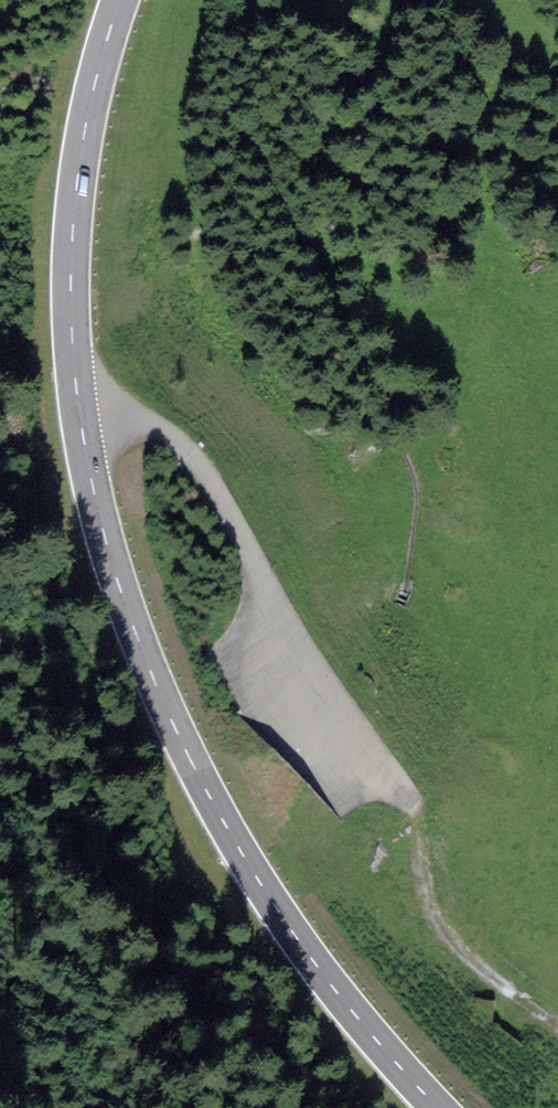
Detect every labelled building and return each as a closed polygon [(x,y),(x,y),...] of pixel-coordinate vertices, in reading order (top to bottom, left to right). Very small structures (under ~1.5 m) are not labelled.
[(485,1007),(483,1018),(492,1019),(493,1008),(485,1007)]
